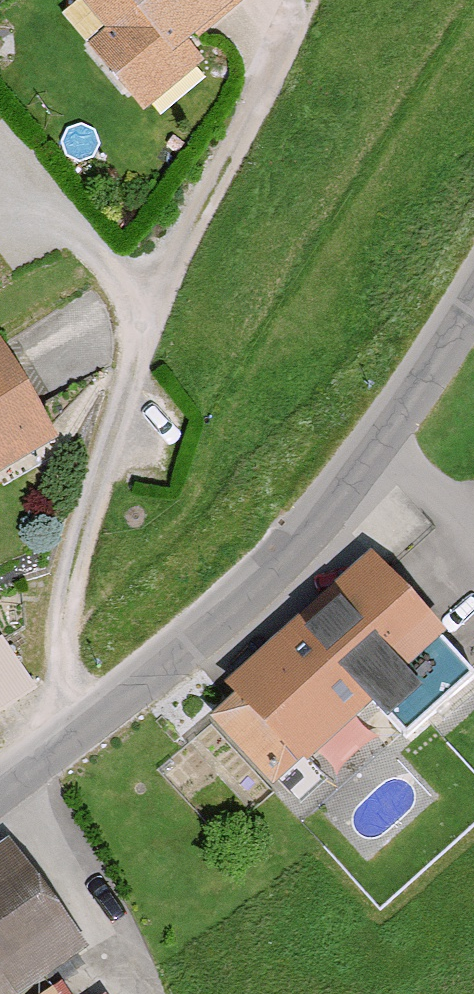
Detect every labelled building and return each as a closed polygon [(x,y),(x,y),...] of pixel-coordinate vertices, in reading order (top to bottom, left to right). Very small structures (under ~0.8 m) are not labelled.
[(79,49),(138,124),(209,69),(185,39),(235,0),(71,0),(98,34),(79,49)] [(41,444),(0,375),(0,468),(41,444)] [(473,682),(350,563),(193,725),(262,791),(343,709),(396,761),(473,682)] [(69,951),(0,848),(0,993),(4,993),(69,951)]
